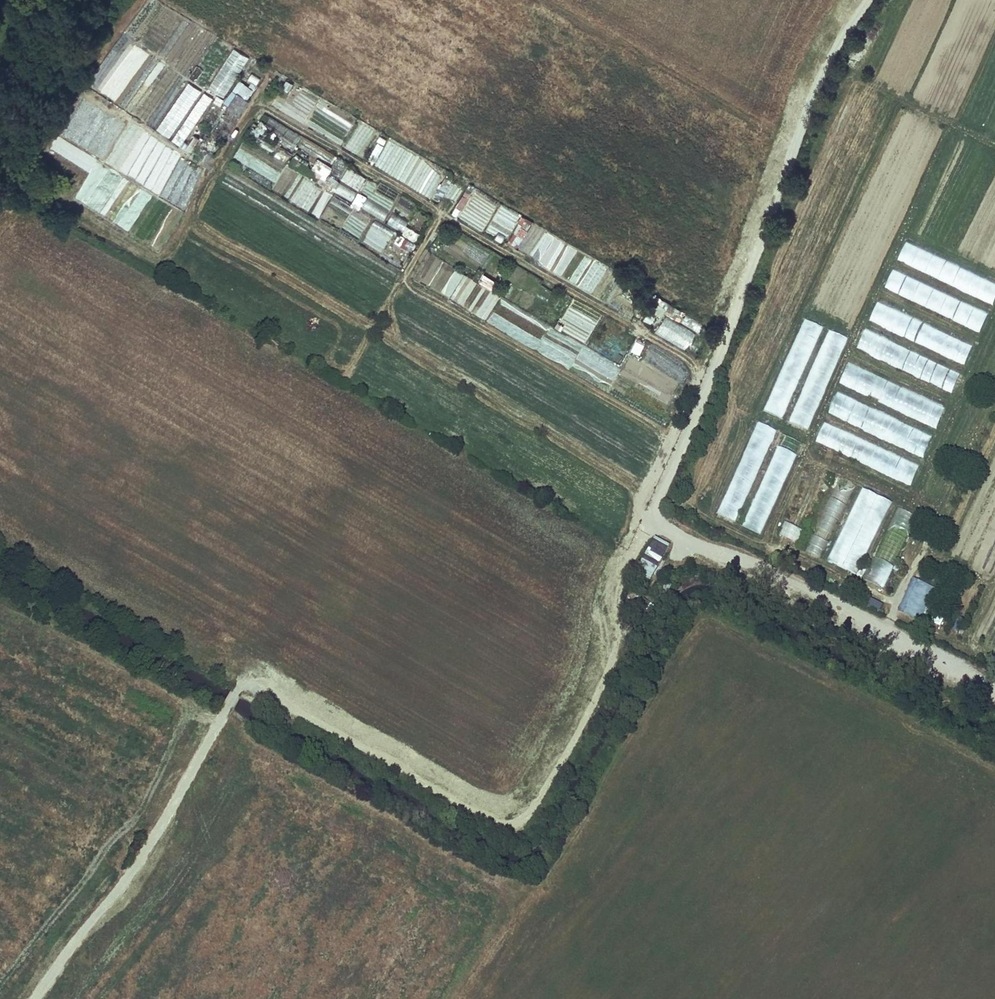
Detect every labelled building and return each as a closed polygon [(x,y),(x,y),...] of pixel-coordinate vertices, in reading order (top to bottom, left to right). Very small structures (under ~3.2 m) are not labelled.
[(233,48),(207,88),(223,98),(248,58),(233,48)] [(251,73),(247,80),(256,85),(260,78),(251,73)] [(222,106),(238,116),(254,90),(238,80),(222,106)] [(286,96),(293,84),(284,80),(278,91),(286,96)] [(186,114),(198,89),(186,83),(173,108),(186,114)] [(203,93),(198,103),(206,107),(212,97),(203,93)] [(128,123),(104,164),(176,204),(178,201),(171,197),(177,186),(183,190),(193,173),(185,169),(191,158),(128,123)] [(377,133),(363,125),(349,150),(363,158),(377,133)] [(282,140),(297,145),(301,134),(286,128),(282,140)] [(374,165),(428,197),(443,171),(389,139),(374,165)] [(329,174),(339,177),(345,160),(335,157),(329,174)] [(312,173),(319,180),(328,170),(321,163),(312,173)] [(358,189),(365,176),(346,166),(339,180),(358,189)] [(351,201),(356,192),(318,168),(315,173),(322,177),(319,182),(351,201)] [(303,207),(315,184),(294,172),(281,196),(303,207)] [(366,179),(362,187),(373,193),(377,185),(366,179)] [(351,206),(359,209),(365,196),(357,192),(351,206)] [(463,211),(469,198),(461,195),(455,207),(463,211)] [(361,208),(383,219),(388,209),(366,198),(361,208)] [(411,235),(414,229),(405,226),(408,220),(390,213),(386,225),(411,235)] [(523,239),(532,222),(522,216),(512,233),(523,239)] [(537,243),(542,229),(532,226),(527,239),(537,243)] [(393,241),(409,253),(415,245),(399,233),(393,241)] [(908,241),(898,262),(993,306),(994,301),(994,282),(908,241)] [(419,264),(414,272),(423,277),(427,268),(419,264)] [(989,314),(895,270),(885,291),(980,335),(989,314)] [(493,289),(497,280),(481,274),(477,283),(493,289)] [(466,276),(451,299),(485,320),(500,297),(466,276)] [(632,315),(637,306),(618,297),(614,305),(632,315)] [(497,308),(543,333),(547,324),(501,300),(497,308)] [(975,344),(881,300),(871,320),(966,365),(975,344)] [(643,322),(652,325),(655,315),(647,312),(643,322)] [(652,333),(687,349),(696,331),(661,315),(652,333)] [(802,319),(764,413),(784,421),(821,327),(802,319)] [(962,373),(867,329),(857,349),(952,394),(962,373)] [(810,431),(845,337),(825,330),(790,424),(810,431)] [(634,371),(637,364),(628,359),(624,366),(634,371)] [(945,407),(851,363),(841,383),(935,428),(945,407)] [(932,437),(837,393),(827,414),(922,458),(932,437)] [(734,524),(779,430),(758,420),(713,514),(734,524)] [(918,466),(824,421),(814,442),(908,487),(918,466)] [(760,534),(805,440),(785,431),(740,525),(760,534)] [(802,548),(821,557),(856,484),(837,476),(802,548)] [(861,487),(826,560),(856,574),(890,501),(861,487)] [(919,515),(898,505),(864,577),(885,587),(919,515)] [(798,541),(800,529),(782,527),(780,538),(798,541)] [(670,544),(655,535),(634,571),(650,580),(670,544)] [(896,591),(900,579),(892,576),(887,588),(896,591)] [(911,610),(924,581),(914,577),(901,605),(911,610)] [(936,587),(924,581),(911,610),(922,615),(936,587)] [(862,607),(879,613),(883,603),(866,597),(862,607)]
